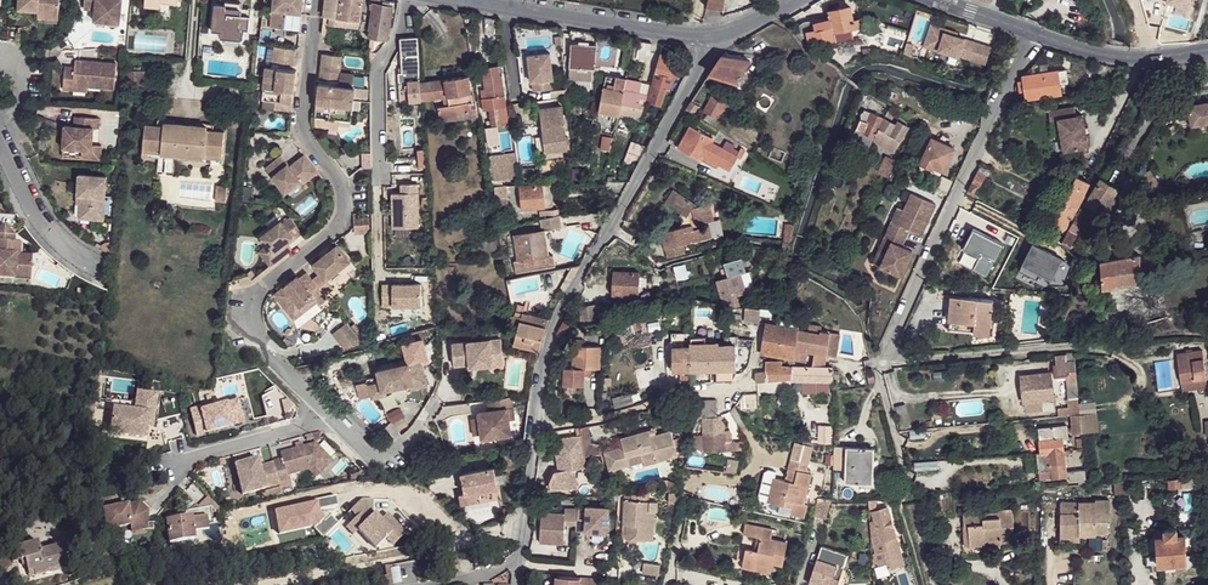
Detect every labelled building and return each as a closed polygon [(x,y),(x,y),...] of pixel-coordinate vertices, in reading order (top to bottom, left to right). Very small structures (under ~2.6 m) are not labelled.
[(18,10),(39,11),(59,13),(60,0),(19,0),(18,10)] [(84,5),(95,6),(95,10),(94,21),(120,23),(122,0),(84,0),(84,5)] [(285,24),(287,8),(301,10),(302,0),(273,0),(270,23),(285,24)] [(339,17),(340,0),(326,0),(324,16),(330,16),(339,17)] [(360,19),(362,0),(340,0),(339,17),(360,19)] [(726,0),(709,0),(706,8),(724,11),(726,0)] [(372,27),(389,30),(393,7),(375,3),(374,4),(374,9),(372,27)] [(221,37),(243,40),(244,29),(248,30),(250,16),(241,15),(241,11),(226,9),(226,6),(215,5),(212,31),(222,32),(221,37)] [(850,7),(830,13),(831,18),(831,20),(833,27),(835,34),(851,30),(862,27),(861,21),(854,22),(850,7)] [(285,24),(299,26),(301,10),(287,8),(285,24)] [(330,16),(329,24),(360,27),(360,19),(339,17),(330,16)] [(488,47),(502,46),(499,18),(484,16),(488,47)] [(812,46),(837,40),(835,34),(833,27),(831,20),(815,24),(817,31),(808,33),(812,46)] [(932,25),(925,46),(945,53),(945,52),(966,59),(966,58),(987,65),(992,48),(965,39),(963,44),(956,41),(958,37),(959,34),(932,25)] [(389,30),(372,27),(372,38),(386,40),(389,30)] [(851,30),(835,34),(837,40),(837,41),(853,38),(851,30)] [(416,54),(419,54),(418,37),(401,38),(404,101),(421,100),(419,63),(417,63),(416,54)] [(909,41),(906,52),(912,53),(915,43),(909,41)] [(638,57),(651,59),(653,44),(640,42),(638,57)] [(596,69),(597,45),(571,43),(569,77),(571,79),(592,80),(592,84),(595,84),(596,69)] [(294,48),(274,45),(272,62),(292,65),(294,48)] [(551,53),(529,55),(530,80),(533,80),(552,79),(553,79),(551,53)] [(341,55),(323,54),(320,78),(338,80),(341,55)] [(723,56),(711,73),(739,82),(740,81),(744,83),(748,77),(743,74),(750,61),(723,56)] [(677,59),(659,60),(652,84),(651,85),(659,86),(667,91),(682,71),(682,66),(676,64),(677,59)] [(116,89),(117,64),(76,61),(76,69),(66,68),(64,91),(75,92),(75,87),(89,88),(116,89)] [(296,70),(268,67),(264,96),(276,99),(294,102),(296,70)] [(1019,81),(1017,81),(1019,93),(1025,92),(1026,100),(1061,94),(1059,82),(1068,81),(1066,68),(1022,76),(1023,78),(1019,79),(1019,81)] [(490,114),(491,125),(507,123),(505,112),(507,112),(502,79),(501,79),(499,70),(481,73),(486,103),(482,104),(484,115),(490,114)] [(449,96),(471,92),(468,75),(446,79),(449,96)] [(625,90),(627,79),(606,76),(600,111),(619,115),(622,104),(625,90)] [(156,79),(140,77),(138,92),(155,94),(156,79)] [(446,79),(421,82),(422,100),(444,97),(449,96),(446,79)] [(552,79),(533,80),(534,89),(552,89),(552,79)] [(625,90),(640,93),(642,82),(627,79),(625,90)] [(355,86),(319,82),(316,115),(338,118),(351,120),(355,86)] [(652,84),(642,82),(640,93),(648,95),(651,85),(652,84)] [(710,90),(702,85),(694,99),(701,103),(710,90)] [(622,104),(644,108),(648,95),(640,93),(625,90),(622,104)] [(438,106),(441,121),(478,116),(476,99),(473,100),(471,92),(449,96),(444,97),(445,105),(438,106)] [(712,97),(705,110),(709,113),(718,119),(726,105),(724,104),(712,97)] [(294,102),(276,99),(275,107),(293,110),(294,102)] [(699,105),(692,101),(687,109),(695,113),(699,105)] [(1191,125),(1207,122),(1207,102),(1188,105),(1191,125)] [(619,115),(635,118),(635,116),(641,117),(644,108),(622,104),(619,115)] [(1074,104),(1047,108),(1048,118),(1057,117),(1064,153),(1090,149),(1083,112),(1076,113),(1074,104)] [(542,122),(546,152),(568,149),(562,106),(541,109),(542,118),(542,122)] [(855,139),(872,147),(877,137),(881,129),(885,119),(867,111),(855,139)] [(338,118),(316,115),(315,124),(337,127),(338,118)] [(92,146),(93,128),(98,129),(99,119),(79,117),(78,127),(74,127),(64,126),(62,148),(82,150),(81,159),(100,161),(101,146),(92,146)] [(881,129),(902,143),(909,129),(899,122),(897,126),(885,119),(881,129)] [(161,153),(204,158),(204,156),(219,158),(221,132),(214,131),(213,136),(206,135),(206,131),(206,128),(164,123),(164,126),(163,131),(156,130),(156,125),(148,125),(145,150),(161,152),(161,153)] [(692,126),(679,148),(703,161),(707,154),(714,143),(716,139),(692,126)] [(897,151),(902,143),(881,129),(877,137),(897,151)] [(1109,141),(1119,146),(1123,139),(1113,133),(1109,141)] [(601,150),(610,152),(613,141),(604,139),(601,150)] [(933,140),(922,164),(933,169),(935,166),(946,172),(955,150),(933,140)] [(623,162),(631,165),(639,145),(631,142),(629,146),(623,162)] [(730,171),(738,158),(736,157),(714,143),(707,154),(720,162),(720,164),(730,171)] [(738,158),(741,159),(746,152),(741,149),(736,157),(738,158)] [(986,151),(984,156),(993,160),(995,155),(986,151)] [(319,170),(305,152),(296,159),(298,162),(291,167),(289,164),(282,154),(266,166),(285,192),(301,180),(302,182),(319,170)] [(898,160),(889,155),(879,171),(890,176),(892,172),(893,169),(898,161),(898,160)] [(495,181),(506,179),(518,177),(516,159),(492,162),(495,181)] [(176,165),(159,163),(159,170),(176,172),(176,165)] [(922,164),(919,170),(931,175),(933,169),(922,164)] [(986,170),(978,167),(976,172),(984,175),(986,170)] [(536,168),(523,169),(524,179),(537,178),(536,168)] [(1152,169),(1143,173),(1153,195),(1162,191),(1152,169)] [(984,175),(976,172),(970,184),(971,185),(978,188),(984,175)] [(104,177),(76,175),(75,196),(78,196),(76,218),(101,220),(104,177)] [(943,175),(937,189),(949,194),(955,180),(943,175)] [(906,180),(901,177),(897,186),(902,188),(906,180)] [(1059,212),(1073,219),(1075,215),(1074,215),(1084,195),(1083,194),(1088,183),(1086,182),(1076,177),(1070,188),(1059,212)] [(1117,189),(1100,178),(1089,196),(1085,203),(1102,213),(1117,189)] [(224,182),(217,182),(215,197),(223,198),(224,182)] [(505,184),(497,184),(501,208),(508,207),(505,184)] [(521,210),(545,208),(545,195),(543,185),(520,186),(521,210)] [(968,191),(972,193),(973,193),(977,192),(978,188),(971,185),(968,191)] [(243,188),(242,197),(252,198),(252,189),(243,188)] [(829,188),(825,199),(833,202),(837,191),(829,188)] [(670,207),(678,194),(673,191),(665,204),(670,207)] [(679,229),(661,233),(665,255),(666,255),(667,260),(686,255),(684,246),(691,244),(712,240),(709,227),(701,229),(700,225),(714,222),(710,205),(693,209),(692,202),(678,194),(670,207),(681,215),(683,224),(679,229)] [(892,244),(881,268),(901,278),(913,253),(902,247),(910,231),(922,237),(936,206),(912,195),(904,213),(898,225),(893,223),(884,240),(892,244)] [(1085,209),(1080,206),(1076,214),(1081,217),(1085,209)] [(558,209),(539,211),(540,219),(555,215),(559,214),(558,209)] [(898,225),(904,213),(898,210),(893,223),(898,225)] [(1073,219),(1059,212),(1052,227),(1066,233),(1073,219)] [(355,228),(356,232),(370,232),(370,216),(368,216),(367,217),(363,217),(363,214),(355,215),(355,228)] [(1062,241),(1070,245),(1084,218),(1081,217),(1076,214),(1075,215),(1073,219),(1066,233),(1064,237),(1062,241)] [(540,220),(541,230),(544,229),(544,231),(562,229),(560,216),(540,220)] [(265,249),(275,262),(291,250),(288,246),(286,242),(293,237),(295,240),(304,233),(292,218),(283,225),(282,223),(259,240),(265,249)] [(0,227),(0,277),(30,279),(31,262),(15,261),(16,242),(14,241),(14,235),(5,223),(0,227)] [(785,226),(783,244),(789,244),(794,227),(785,226)] [(541,230),(516,233),(519,258),(514,258),(516,270),(555,265),(553,254),(547,255),(544,231),(544,229),(541,230)] [(286,242),(288,246),(295,240),(293,237),(286,242)] [(892,244),(884,240),(873,265),(881,268),(892,244)] [(20,242),(16,242),(15,261),(31,262),(31,255),(19,254),(20,242)] [(318,283),(330,299),(338,292),(331,282),(354,264),(340,245),(316,265),(325,277),(318,283)] [(257,255),(267,268),(275,262),(265,249),(257,255)] [(1140,256),(1100,262),(1102,291),(1143,285),(1140,256)] [(572,267),(566,279),(570,281),(580,265),(572,267)] [(724,307),(739,305),(737,298),(746,295),(745,292),(740,277),(740,275),(738,276),(735,268),(734,268),(730,269),(720,272),(723,281),(717,283),(724,307)] [(614,273),(612,296),(633,297),(638,297),(639,275),(614,273)] [(536,274),(511,278),(513,295),(539,290),(536,274)] [(746,275),(740,277),(745,292),(751,291),(746,275)] [(309,291),(318,283),(312,276),(303,283),(309,291)] [(330,299),(318,283),(309,291),(303,283),(301,280),(277,300),(294,321),(306,312),(309,316),(321,306),(324,310),(333,303),(330,299)] [(641,295),(641,303),(653,302),(648,292),(641,295)] [(633,307),(633,297),(612,296),(612,306),(633,307)] [(951,301),(950,326),(991,330),(993,301),(961,298),(960,302),(951,301)] [(866,308),(865,302),(862,303),(863,306),(858,308),(857,304),(853,305),(856,310),(866,308)] [(580,303),(579,324),(580,323),(595,323),(596,304),(580,303)] [(540,352),(540,345),(545,328),(542,327),(545,319),(522,312),(524,307),(517,305),(515,315),(512,316),(512,325),(513,332),(519,334),(516,346),(522,348),(525,349),(529,349),(540,352)] [(744,321),(759,323),(760,315),(760,309),(746,307),(744,321)] [(306,312),(294,321),(298,326),(309,316),(306,312)] [(649,317),(632,317),(632,327),(649,327),(649,317)] [(799,329),(800,321),(790,319),(779,317),(777,326),(789,328),(798,329),(799,329)] [(566,321),(553,335),(561,342),(574,328),(566,321)] [(350,324),(336,335),(347,349),(366,345),(363,341),(352,328),(350,324)] [(357,324),(352,328),(363,341),(368,337),(357,324)] [(767,324),(762,353),(789,358),(790,357),(793,358),(798,329),(789,328),(777,326),(767,324)] [(789,359),(787,367),(792,367),(795,367),(796,360),(797,360),(807,362),(808,352),(826,355),(830,332),(820,331),(820,333),(799,330),(799,329),(798,329),(793,358),(790,357),(789,358),(789,359)] [(830,332),(826,355),(835,356),(839,334),(830,332)] [(672,334),(672,348),(690,347),(690,334),(672,334)] [(727,336),(727,346),(736,346),(736,347),(738,347),(738,337),(728,338),(728,336),(727,336)] [(500,338),(452,343),(454,366),(470,365),(476,364),(477,367),(492,365),(492,358),(502,357),(500,338)] [(584,346),(584,340),(575,340),(574,369),(565,368),(564,385),(584,387),(585,377),(590,377),(591,370),(599,371),(601,348),(584,346)] [(690,347),(690,371),(736,370),(736,347),(736,346),(727,346),(690,347)] [(690,371),(690,347),(672,348),(672,371),(680,371),(687,371),(690,371)] [(1185,360),(1203,358),(1202,350),(1177,353),(1180,380),(1183,380),(1187,380),(1185,360)] [(1065,355),(1055,357),(1056,366),(1066,364),(1066,362),(1065,355)] [(492,358),(492,365),(503,364),(502,357),(492,358)] [(1205,378),(1203,358),(1185,360),(1187,380),(1205,378)] [(1054,366),(1055,376),(1069,376),(1070,381),(1077,380),(1075,361),(1066,362),(1066,364),(1056,366),(1054,366)] [(781,381),(781,366),(782,362),(766,363),(767,372),(755,373),(756,382),(768,381),(781,381)] [(407,364),(376,369),(377,375),(377,377),(366,379),(368,396),(384,394),(383,389),(407,385),(410,385),(407,366),(407,364)] [(419,364),(407,366),(410,385),(407,385),(408,390),(423,388),(419,364)] [(781,381),(791,380),(792,367),(787,367),(781,366),(781,381)] [(828,382),(833,382),(833,379),(833,370),(833,368),(823,368),(808,367),(806,367),(802,367),(795,367),(792,367),(791,380),(791,382),(804,382),(828,382)] [(1051,373),(1021,375),(1024,403),(1026,402),(1041,400),(1053,399),(1051,373)] [(1187,380),(1183,380),(1184,389),(1206,387),(1205,378),(1187,380)] [(828,382),(804,382),(804,395),(828,395),(828,382)] [(140,388),(114,384),(111,404),(121,405),(130,406),(127,427),(151,431),(156,397),(145,395),(139,394),(140,388)] [(1079,400),(1078,387),(1071,388),(1071,401),(1079,400)] [(248,398),(239,401),(244,423),(255,420),(248,398)] [(511,399),(487,401),(488,412),(477,414),(478,419),(480,435),(480,440),(509,437),(508,422),(513,421),(511,399)] [(686,420),(696,420),(696,418),(703,401),(703,399),(691,399),(686,400),(686,420)] [(1041,400),(1026,402),(1027,411),(1042,409),(1041,400)] [(1079,400),(1071,401),(1072,415),(1080,414),(1080,408),(1079,402),(1079,400)] [(210,406),(191,411),(197,436),(208,433),(207,428),(214,426),(216,431),(244,423),(239,401),(211,409),(210,406)] [(696,418),(717,417),(717,401),(703,401),(696,418)] [(1080,408),(1080,414),(1096,412),(1095,401),(1079,402),(1080,408)] [(130,406),(121,405),(116,435),(126,437),(127,427),(130,406)] [(905,405),(895,407),(901,429),(911,427),(905,405)] [(1072,415),(1070,415),(1073,434),(1082,433),(1081,425),(1080,414),(1072,415)] [(724,418),(704,418),(705,446),(717,446),(717,452),(735,452),(735,443),(725,443),(725,439),(730,439),(731,439),(732,439),(732,438),(732,437),(729,431),(724,431),(724,418)] [(478,419),(470,420),(472,436),(480,435),(478,419)] [(587,426),(581,427),(583,435),(586,455),(586,458),(603,453),(592,449),(588,426),(587,426)] [(1038,429),(1041,453),(1064,451),(1063,442),(1072,442),(1071,437),(1067,437),(1066,426),(1038,429)] [(922,430),(906,432),(907,439),(922,438),(922,430)] [(658,463),(679,457),(678,455),(674,440),(671,431),(657,435),(656,434),(653,432),(648,432),(622,439),(623,447),(605,453),(610,472),(645,463),(643,455),(655,452),(658,463)] [(311,434),(314,444),(329,440),(322,433),(321,433),(320,433),(319,433),(317,433),(316,433),(315,433),(315,434),(311,434)] [(583,435),(556,440),(561,471),(556,472),(549,486),(579,488),(591,486),(586,458),(586,455),(583,435)] [(680,439),(674,440),(678,455),(684,454),(680,439)] [(272,462),(273,463),(278,482),(287,479),(286,475),(307,470),(315,477),(331,461),(314,444),(279,453),(281,459),(272,462)] [(846,449),(844,483),(858,484),(872,485),(874,471),(874,450),(846,449)] [(1064,451),(1041,453),(1041,454),(1037,454),(1040,478),(1065,476),(1065,472),(1064,465),(1065,465),(1064,455),(1068,455),(1068,450),(1064,451)] [(725,470),(733,472),(735,460),(727,458),(725,470)] [(256,459),(234,465),(242,495),(278,484),(278,482),(273,463),(259,466),(256,459)] [(937,460),(914,462),(914,470),(938,469),(937,460)] [(795,484),(774,480),(769,504),(792,509),(791,515),(805,518),(808,506),(805,505),(811,474),(806,473),(808,465),(790,461),(787,472),(796,474),(795,484)] [(500,469),(467,476),(471,497),(466,498),(469,508),(485,505),(483,495),(504,491),(500,469)] [(1070,476),(1070,480),(1078,479),(1078,481),(1087,481),(1085,469),(1070,471),(1065,472),(1065,476),(1070,476)] [(1192,478),(1180,479),(1181,488),(1193,487),(1192,478)] [(769,504),(774,480),(766,479),(764,489),(767,490),(764,503),(769,504)] [(1180,479),(1168,480),(1169,489),(1181,488),(1180,479)] [(1130,481),(1116,482),(1115,494),(1129,494),(1130,481)] [(679,493),(670,492),(669,503),(677,503),(678,503),(679,497),(679,493)] [(625,501),(623,525),(630,525),(630,536),(636,537),(653,538),(655,511),(648,510),(649,493),(627,495),(627,501),(625,501)] [(363,498),(341,519),(373,551),(392,533),(398,539),(406,532),(385,511),(380,516),(363,498)] [(854,502),(854,511),(870,510),(869,501),(854,502)] [(1113,522),(1113,503),(1099,502),(1099,505),(1064,505),(1064,537),(1080,537),(1080,532),(1096,533),(1096,535),(1111,535),(1111,522),(1113,522)] [(818,504),(814,518),(826,521),(831,503),(821,504),(818,504)] [(129,531),(144,530),(144,513),(147,510),(140,504),(105,504),(105,524),(129,523),(129,531)] [(579,526),(579,528),(590,528),(590,532),(592,532),(611,531),(611,506),(588,507),(588,508),(579,508),(579,526)] [(579,526),(579,508),(567,509),(567,515),(567,527),(579,526)] [(886,509),(872,513),(876,531),(880,543),(884,543),(895,540),(886,509)] [(997,511),(997,513),(962,516),(963,526),(968,526),(969,547),(985,546),(985,541),(1000,540),(1001,543),(1011,543),(1010,531),(1012,530),(1011,511),(997,511)] [(567,527),(567,515),(544,516),(544,545),(567,545),(567,527)] [(170,544),(194,540),(193,532),(209,529),(207,516),(167,523),(170,544)] [(775,560),(785,562),(790,540),(774,536),(776,527),(749,521),(747,530),(763,534),(761,547),(749,545),(744,563),(756,566),(758,559),(774,563),(775,560)] [(623,525),(622,536),(629,541),(635,541),(636,537),(630,536),(630,525),(623,525)] [(1176,529),(1165,530),(1165,538),(1177,537),(1176,529)] [(872,541),(875,553),(887,551),(884,543),(880,543),(876,531),(872,532),(872,541)] [(1187,564),(1185,536),(1177,537),(1165,538),(1158,538),(1159,566),(1187,564)] [(1158,538),(1146,539),(1148,567),(1159,566),(1158,538)] [(884,543),(887,551),(897,548),(895,540),(884,543)] [(39,544),(18,548),(21,561),(27,560),(29,568),(26,568),(28,573),(33,572),(35,577),(49,575),(49,573),(57,571),(57,574),(68,572),(65,560),(68,559),(66,548),(41,553),(39,544)] [(817,557),(838,563),(840,564),(844,551),(821,544),(817,557)] [(844,551),(840,564),(844,565),(848,552),(844,551)] [(809,583),(817,584),(833,584),(837,574),(835,573),(838,563),(817,557),(809,583)] [(774,563),(758,559),(756,566),(773,569),(774,563)] [(659,562),(644,561),(643,572),(658,573),(659,562)] [(840,564),(838,563),(835,573),(837,574),(841,575),(844,565),(840,564)] [(383,567),(385,578),(386,584),(392,584),(389,567),(383,567)]
